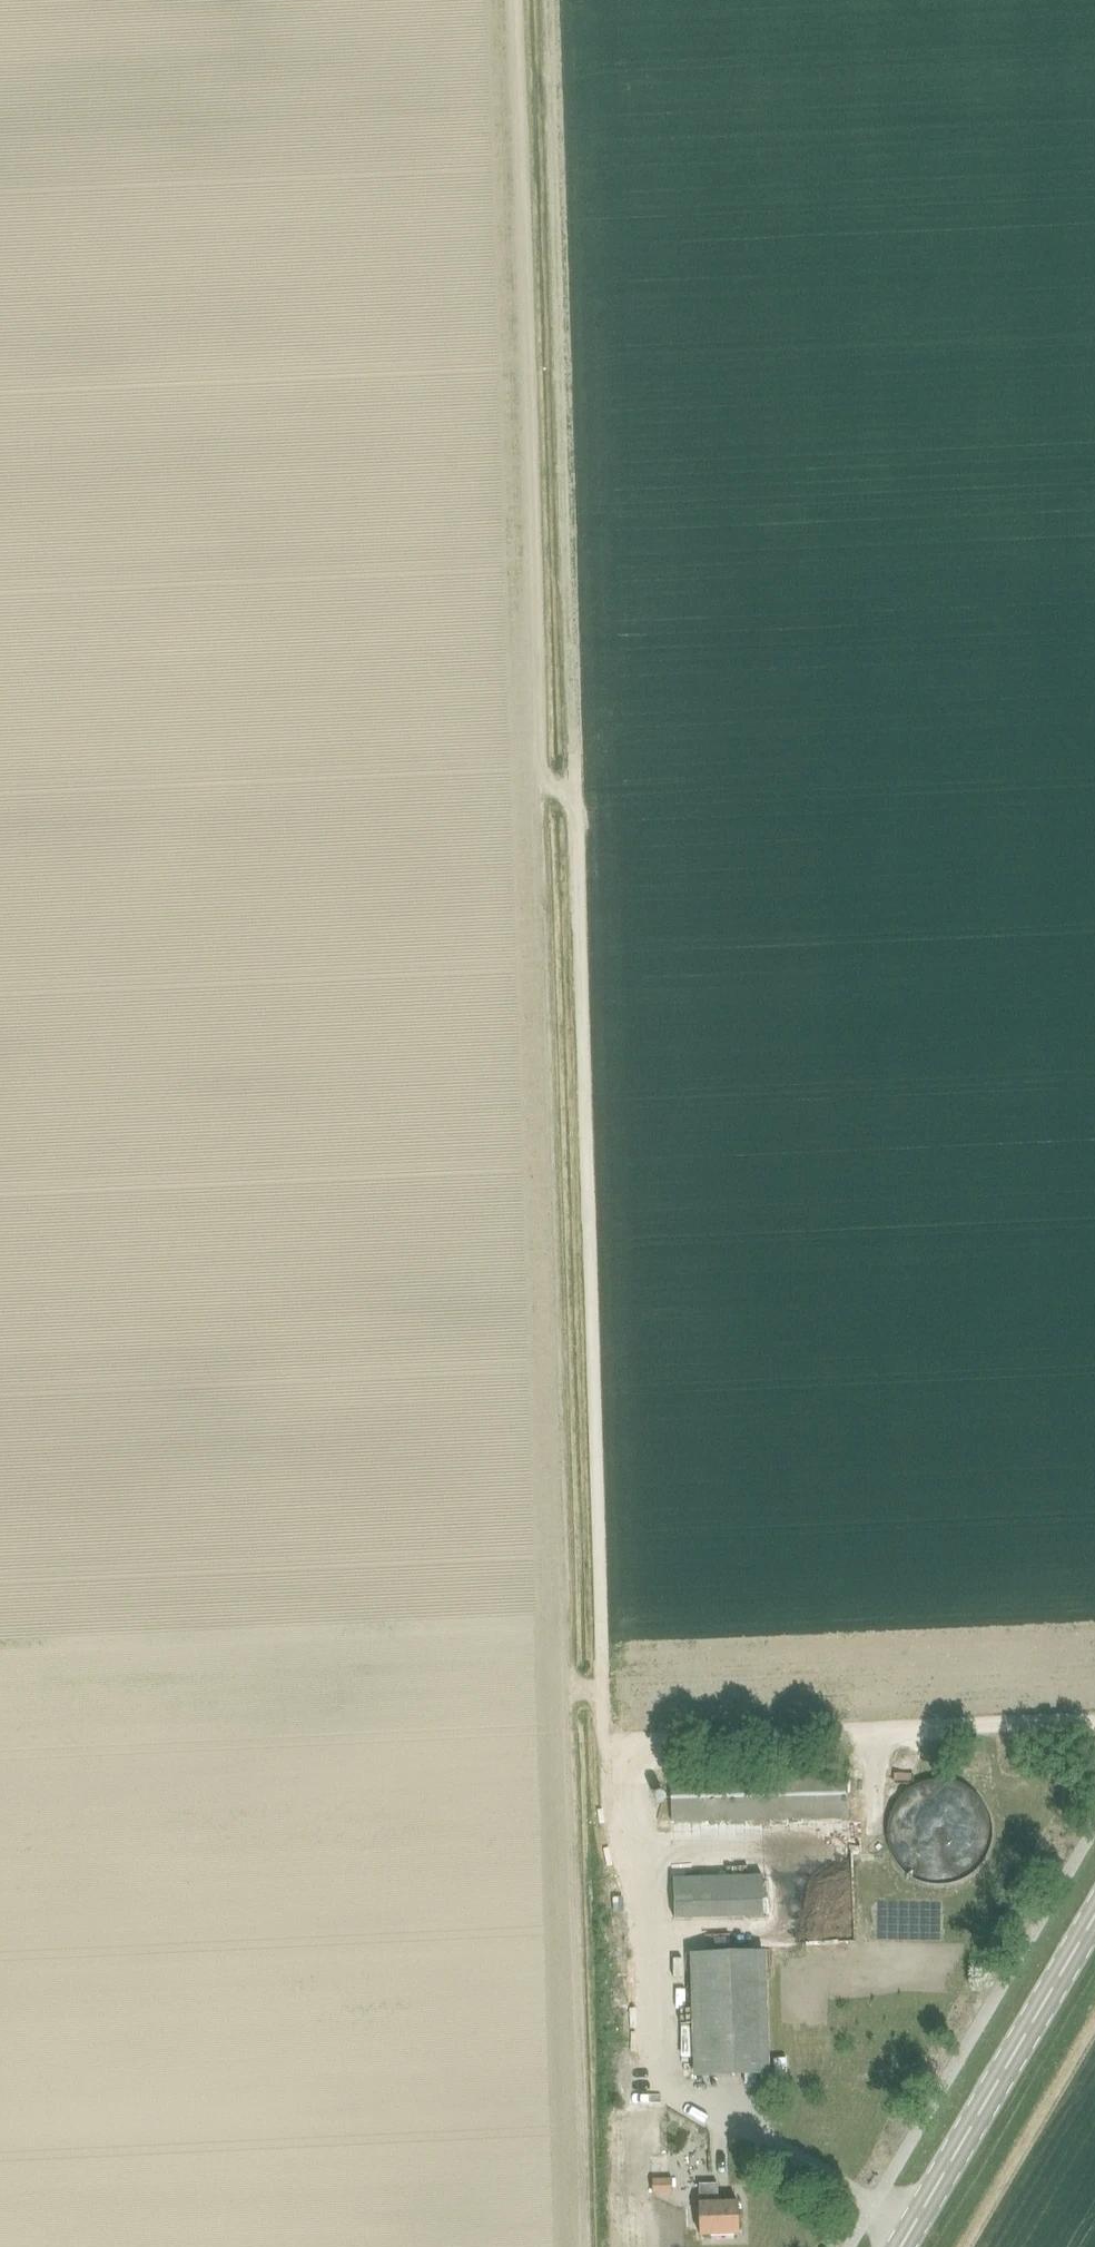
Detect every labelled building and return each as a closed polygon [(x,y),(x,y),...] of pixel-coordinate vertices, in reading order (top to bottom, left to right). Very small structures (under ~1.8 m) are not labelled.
[(671,1823),(847,1820),(846,1771),(671,1775),(671,1823)] [(991,1838),(992,1832),(991,1827),(990,1821),(989,1816),(987,1810),(984,1805),(981,1800),(977,1796),(973,1792),(968,1789),(963,1786),(958,1783),(953,1781),(947,1780),(941,1780),(936,1780),(930,1780),(924,1781),(919,1783),(914,1786),(909,1789),(904,1792),(900,1796),(896,1800),(893,1805),(890,1810),(888,1816),(887,1821),(886,1827),(885,1832),(886,1838),(887,1844),(888,1849),(890,1855),(893,1860),(896,1865),(900,1869),(904,1873),(909,1876),(914,1879),(919,1882),(924,1884),(930,1885),(936,1885),(942,1885),(947,1885),(953,1884),(958,1882),(964,1879),(968,1876),(973,1873),(977,1869),(981,1865),(984,1860),(987,1855),(989,1849),(991,1844),(991,1838)] [(672,1879),(673,1920),(763,1917),(761,1876),(672,1879)] [(694,2074),(767,2071),(764,1954),(690,1957),(694,2074)] [(671,2180),(651,2181),(652,2194),(671,2193),(671,2180)] [(700,2237),(738,2235),(737,2202),(718,2203),(717,2185),(698,2186),(700,2237)]
